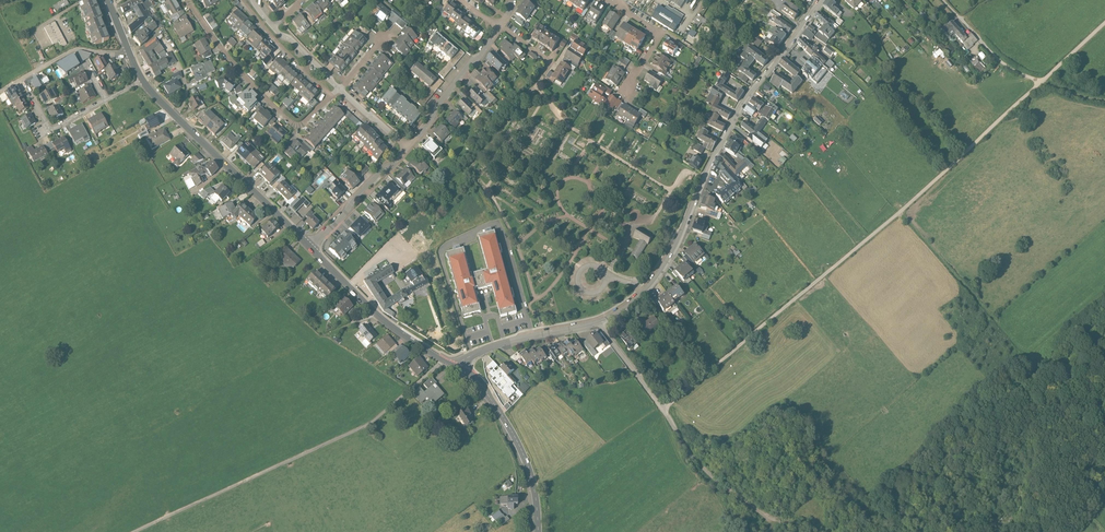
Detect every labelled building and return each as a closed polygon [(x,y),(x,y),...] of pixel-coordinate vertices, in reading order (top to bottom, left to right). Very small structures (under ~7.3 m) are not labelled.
[(66,0),(58,5),(57,4),(53,7),(57,12),(69,5),(66,0)] [(78,5),(87,26),(101,20),(102,19),(95,0),(90,0),(78,5)] [(130,3),(133,9),(140,5),(142,4),(140,0),(136,0),(130,3)] [(143,4),(147,11),(148,10),(150,8),(152,6),(150,3),(148,0),(143,3),(143,4)] [(163,5),(170,18),(181,12),(174,0),(172,0),(163,5)] [(206,9),(217,3),(216,1),(218,0),(201,0),(206,9)] [(272,4),(277,10),(285,4),(281,0),(269,0),(272,4)] [(315,6),(322,13),(330,6),(329,5),(325,0),(322,0),(315,6)] [(584,0),(576,0),(573,5),(578,8),(584,0)] [(578,8),(583,12),(586,8),(590,2),(587,0),(584,0),(578,8)] [(679,9),(685,0),(665,0),(679,9)] [(808,8),(804,3),(800,0),(798,0),(796,2),(801,6),(805,11),(808,8)] [(823,7),(823,8),(836,17),(839,13),(833,8),(836,5),(828,0),(827,0),(823,7)] [(843,0),(847,4),(854,10),(855,10),(864,0),(843,0)] [(530,1),(527,4),(534,9),(537,6),(530,1)] [(130,3),(121,9),(124,14),(130,11),(133,9),(130,3)] [(521,8),(530,15),(534,9),(527,4),(525,3),(521,8)] [(602,7),(597,3),(593,9),(587,18),(596,23),(602,15),(605,9),(602,7)] [(788,15),(793,7),(788,3),(786,6),(785,5),(782,11),(788,15)] [(272,4),(269,7),(274,13),(277,10),(272,4)] [(314,4),(304,12),(313,23),(323,15),(322,13),(315,6),(314,4)] [(458,9),(450,4),(449,6),(446,10),(444,13),(451,18),(457,10),(458,9)] [(139,19),(128,28),(133,35),(145,23),(149,20),(148,19),(144,12),(140,5),(133,9),(139,19)] [(394,26),(395,24),(399,19),(391,13),(390,14),(379,5),(376,9),(379,12),(374,18),(381,25),(385,20),(388,20),(394,26)] [(443,9),(443,8),(439,5),(435,10),(440,13),(443,9)] [(664,10),(660,7),(652,18),(673,31),(683,17),(667,6),(664,10)] [(793,7),(788,15),(794,20),(798,14),(796,13),(798,10),(793,7)] [(238,11),(235,8),(229,14),(232,17),(237,12),(238,12),(238,11)] [(530,15),(521,8),(516,14),(519,17),(524,20),(525,21),(530,15)] [(465,16),(457,10),(451,18),(450,19),(459,25),(464,18),(465,16)] [(181,12),(170,18),(174,23),(184,14),(183,11),(181,12)] [(238,30),(246,22),(247,21),(238,12),(237,12),(232,17),(228,21),(238,30)] [(208,13),(203,17),(213,30),(217,27),(208,13)] [(619,18),(611,13),(603,26),(611,31),(612,31),(619,18)] [(819,13),(815,18),(824,26),(828,22),(819,13)] [(299,16),(292,22),(298,30),(301,27),(305,32),(309,28),(299,16)] [(701,18),(698,16),(693,23),(697,25),(702,19),(701,18)] [(519,17),(516,22),(521,26),(523,24),(522,23),(524,20),(519,17)] [(464,18),(459,25),(458,27),(466,33),(472,26),(473,24),(464,18)] [(148,27),(144,30),(148,35),(157,28),(149,19),(149,20),(145,23),(148,27)] [(399,19),(395,24),(403,31),(405,28),(407,26),(399,19)] [(788,33),(791,29),(777,19),(776,20),(774,24),(778,27),(788,33)] [(101,20),(87,26),(88,29),(86,29),(93,46),(109,40),(101,20)] [(187,20),(173,28),(179,38),(192,30),(187,20)] [(829,21),(828,22),(824,26),(828,30),(829,29),(833,25),(834,24),(829,21)] [(55,22),(50,25),(58,42),(61,48),(67,45),(55,22)] [(255,31),(256,31),(246,22),(238,30),(238,31),(247,40),(255,31)] [(769,26),(774,29),(777,31),(779,28),(778,27),(774,24),(771,23),(769,26)] [(958,39),(961,42),(965,38),(958,30),(952,23),(947,27),(954,35),(958,39)] [(50,25),(44,28),(53,44),(58,42),(50,25)] [(618,34),(616,38),(625,44),(633,30),(624,25),(618,34)] [(480,32),(472,26),(466,33),(465,34),(474,40),(476,37),(480,32)] [(809,26),(806,30),(814,36),(816,33),(813,31),(814,30),(809,26)] [(828,30),(824,26),(819,31),(819,33),(823,37),(824,36),(829,40),(834,34),(833,32),(829,29),(828,30)] [(949,39),(954,35),(947,27),(942,31),(949,39)] [(417,38),(405,28),(403,31),(404,32),(401,35),(402,35),(407,39),(412,44),(417,38)] [(532,39),(537,42),(544,31),(539,28),(537,32),(532,39)] [(769,35),(773,37),(777,31),(774,29),(772,33),(769,31),(768,34),(769,35)] [(144,30),(134,39),(141,47),(148,40),(146,37),(148,35),(144,30)] [(639,34),(633,30),(625,44),(631,47),(639,34)] [(246,41),(255,50),(264,41),(265,40),(255,31),(247,40),(246,41)] [(549,35),(544,31),(537,42),(542,45),(549,35)] [(777,31),(773,37),(781,43),(786,37),(783,35),(777,31)] [(810,42),(814,36),(806,31),(802,36),(810,42)] [(355,32),(349,39),(361,48),(366,42),(355,32)] [(823,37),(819,33),(815,37),(825,45),(826,44),(829,40),(824,36),(823,37)] [(570,39),(576,43),(577,42),(579,38),(573,34),(571,38),(570,39)] [(631,47),(637,51),(638,50),(641,45),(644,39),(645,38),(639,34),(631,47)] [(971,34),(965,38),(961,42),(968,51),(973,47),(972,46),(977,42),(971,34)] [(413,44),(412,44),(407,39),(402,35),(399,38),(400,39),(398,42),(399,43),(407,50),(413,44)] [(433,48),(441,39),(436,35),(427,47),(431,50),(433,48)] [(547,48),(554,38),(549,35),(542,45),(547,48)] [(761,44),(764,40),(762,39),(755,35),(753,39),(761,44)] [(773,37),(769,35),(766,38),(764,37),(762,39),(764,40),(768,44),(769,43),(773,37)] [(777,49),(781,43),(773,37),(769,43),(777,49)] [(505,40),(512,47),(514,45),(507,38),(505,40)] [(554,38),(547,48),(552,52),(557,44),(559,41),(554,38)] [(231,39),(227,43),(232,48),(237,44),(231,39)] [(355,54),(361,48),(349,39),(344,45),(345,45),(355,54)] [(441,39),(433,48),(438,52),(446,43),(441,39)] [(559,41),(557,44),(563,48),(567,43),(560,39),(559,41)] [(761,44),(753,39),(750,43),(758,48),(761,44)] [(797,44),(806,52),(810,47),(801,39),(797,44)] [(149,69),(158,64),(151,52),(153,50),(159,46),(155,40),(139,52),(149,69)] [(204,40),(194,46),(201,57),(203,56),(210,51),(204,40)] [(274,51),(264,41),(255,50),(252,54),(254,56),(257,59),(260,56),(265,60),(268,57),(274,51)] [(506,41),(500,46),(503,49),(504,49),(509,53),(511,52),(513,49),(506,41)] [(587,48),(577,42),(576,43),(572,50),(582,57),(587,48)] [(409,51),(407,50),(399,43),(393,49),(397,52),(403,58),(409,51)] [(446,43),(438,52),(444,57),(451,48),(446,43)] [(678,50),(675,48),(667,43),(663,48),(668,51),(667,54),(673,57),(678,50)] [(675,48),(678,50),(681,51),(684,47),(678,43),(675,48)] [(340,51),(351,61),(356,55),(355,54),(345,45),(340,51)] [(746,45),(742,51),(745,53),(746,54),(750,48),(746,45)] [(159,46),(153,50),(162,61),(165,60),(168,58),(167,55),(159,46)] [(835,52),(827,46),(823,51),(831,57),(835,52)] [(951,46),(946,50),(951,56),(956,52),(951,46)] [(516,47),(513,49),(511,52),(516,57),(520,61),(525,56),(516,47)] [(746,54),(754,60),(755,61),(763,67),(768,60),(751,47),(750,48),(746,54)] [(812,49),(810,47),(806,52),(805,52),(812,58),(822,67),(825,63),(826,63),(823,60),(817,54),(818,52),(817,51),(818,50),(814,47),(812,49)] [(451,48),(444,57),(450,62),(457,53),(451,48)] [(504,49),(503,49),(501,52),(506,57),(510,60),(512,62),(516,57),(511,52),(509,53),(504,49)] [(459,50),(457,53),(450,62),(439,75),(444,80),(464,55),(459,50)] [(582,57),(572,50),(571,50),(566,58),(578,66),(583,57),(582,57)] [(351,61),(340,51),(335,57),(346,67),(351,61)] [(941,51),(934,58),(936,60),(940,56),(943,60),(947,57),(941,51)] [(983,61),(986,57),(982,52),(978,56),(983,61)] [(170,53),(167,55),(168,58),(165,60),(169,67),(177,63),(170,53)] [(387,53),(383,58),(388,62),(392,58),(387,53)] [(742,65),(748,70),(755,61),(754,60),(746,54),(745,53),(741,58),(745,61),(742,65)] [(495,54),(487,62),(489,63),(493,67),(499,73),(506,65),(502,61),(495,54)] [(376,62),(386,70),(387,71),(392,65),(388,62),(383,58),(381,56),(376,62)] [(73,57),(60,65),(66,74),(79,66),(73,57)] [(268,57),(265,60),(263,63),(267,67),(273,61),(268,57)] [(346,67),(335,57),(330,63),(341,73),(346,67)] [(502,61),(506,65),(510,60),(506,57),(502,61)] [(655,61),(668,69),(671,64),(666,61),(659,57),(659,58),(658,57),(655,61)] [(102,58),(94,62),(100,73),(105,70),(108,69),(104,63),(102,58)] [(626,67),(630,62),(625,58),(623,61),(620,59),(618,62),(621,64),(626,67)] [(822,67),(812,58),(801,71),(804,74),(803,75),(807,78),(808,77),(811,80),(822,67)] [(977,58),(973,59),(969,62),(982,76),(986,73),(979,64),(977,61),(977,58)] [(287,67),(279,59),(269,69),(278,77),(287,67)] [(784,59),(779,65),(782,68),(786,71),(791,65),(784,59)] [(110,60),(104,63),(108,69),(114,65),(110,60)] [(158,64),(149,69),(155,79),(161,76),(159,73),(169,67),(165,60),(162,61),(158,64)] [(668,69),(655,61),(653,64),(654,65),(653,66),(661,71),(665,74),(668,69)] [(826,64),(825,63),(822,67),(829,72),(834,65),(829,61),(826,64)] [(201,65),(190,70),(193,77),(194,77),(197,83),(207,79),(206,76),(215,72),(211,62),(201,66),(201,65)] [(386,70),(376,62),(373,65),(374,66),(371,69),(380,77),(386,70)] [(554,75),(553,77),(557,79),(556,80),(562,84),(571,70),(561,63),(554,75)] [(114,65),(108,69),(105,70),(111,80),(119,76),(116,69),(114,65)] [(419,79),(425,72),(416,65),(410,72),(419,79)] [(748,70),(742,65),(737,71),(741,73),(749,79),(752,81),(757,76),(748,70)] [(791,65),(786,71),(792,75),(791,75),(793,77),(792,78),(794,80),(795,78),(796,78),(801,72),(791,65)] [(966,66),(963,69),(969,75),(972,72),(966,66)] [(277,78),(282,83),(292,72),(287,67),(278,77),(277,78)] [(613,67),(609,73),(621,80),(625,74),(623,73),(617,69),(613,67)] [(380,77),(371,69),(368,72),(369,73),(366,77),(375,85),(381,78),(380,77)] [(487,71),(482,76),(492,86),(498,81),(493,76),(487,71)] [(171,77),(174,81),(176,80),(177,82),(182,79),(180,72),(171,77)] [(298,77),(292,72),(282,83),(288,88),(298,77)] [(425,72),(419,79),(430,89),(436,82),(425,72)] [(657,76),(650,72),(645,81),(651,85),(649,87),(656,91),(663,80),(662,79),(657,76)] [(83,73),(68,81),(70,85),(74,83),(76,87),(87,81),(83,73)] [(546,79),(554,84),(556,80),(557,79),(553,77),(554,75),(549,73),(546,79)] [(609,73),(605,80),(617,87),(621,80),(609,73)] [(724,73),(719,80),(725,83),(729,76),(724,73)] [(749,79),(741,73),(738,78),(746,84),(749,79)] [(776,75),(770,83),(779,89),(781,87),(783,83),(782,83),(784,80),(776,75)] [(482,76),(477,81),(488,93),(493,87),(492,86),(482,76)] [(300,94),(308,85),(298,77),(291,85),(300,94)] [(375,85),(366,77),(362,81),(361,80),(359,83),(370,92),(375,85)] [(35,81),(33,82),(35,86),(34,87),(37,91),(46,86),(41,78),(35,81)] [(782,83),(783,83),(781,87),(792,95),(802,82),(796,78),(795,78),(794,80),(791,84),(784,80),(782,83)] [(174,81),(164,87),(168,96),(181,89),(177,82),(176,80),(174,81)] [(224,80),(216,83),(220,91),(222,90),(225,90),(230,93),(233,89),(234,87),(231,85),(232,84),(231,82),(230,81),(227,81),(226,82),(224,80)] [(438,80),(436,82),(430,89),(418,104),(422,108),(442,84),(438,80)] [(716,88),(724,94),(727,89),(723,87),(725,83),(719,80),(717,84),(717,85),(716,88)] [(370,92),(359,83),(354,89),(365,98),(370,92)] [(308,104),(309,104),(313,99),(318,94),(308,85),(300,94),(299,95),(308,104)] [(597,85),(593,91),(603,98),(605,94),(607,92),(606,91),(597,85)] [(236,91),(233,89),(230,93),(229,95),(232,97),(241,93),(242,91),(241,89),(238,87),(236,91)] [(274,87),(270,92),(275,96),(279,91),(274,87)] [(720,101),(724,94),(716,88),(714,87),(710,95),(720,101)] [(85,91),(78,95),(83,104),(95,97),(90,89),(90,88),(85,91)] [(8,101),(20,94),(17,89),(12,93),(6,96),(8,101)] [(476,89),(469,96),(479,107),(481,105),(483,106),(488,102),(486,100),(487,99),(484,97),(476,89)] [(744,93),(739,90),(737,93),(735,92),(734,94),(727,89),(724,94),(737,103),(744,93)] [(52,90),(40,97),(45,106),(54,101),(57,100),(52,90)] [(387,104),(395,95),(390,91),(382,100),(387,104)] [(603,98),(593,91),(589,98),(596,103),(597,102),(601,99),(601,100),(603,98)] [(486,96),(493,102),(495,104),(497,102),(488,93),(486,96)] [(20,94),(8,101),(11,105),(14,103),(15,104),(23,100),(20,94)] [(239,103),(248,112),(253,108),(256,104),(255,103),(257,101),(251,94),(248,97),(246,95),(239,103)] [(392,109),(400,100),(395,95),(387,104),(392,109)] [(707,110),(715,114),(718,109),(716,108),(720,101),(710,95),(706,102),(710,105),(707,110)] [(488,102),(491,105),(493,102),(486,96),(484,97),(487,99),(486,100),(488,102)] [(610,97),(607,103),(607,106),(612,109),(613,107),(617,102),(616,101),(610,97)] [(188,105),(190,108),(191,107),(193,111),(202,106),(197,98),(188,103),(189,104),(188,105)] [(286,99),(283,103),(287,108),(293,102),(291,99),(289,101),(286,99)] [(318,104),(313,99),(309,104),(308,104),(307,105),(313,109),(318,104)] [(601,100),(601,99),(597,102),(596,103),(595,104),(604,110),(607,106),(607,103),(601,100)] [(760,104),(753,99),(748,105),(749,106),(755,110),(760,104)] [(23,100),(15,104),(20,113),(28,109),(23,100)] [(397,113),(405,104),(400,100),(392,109),(397,113)] [(465,100),(459,106),(470,117),(476,111),(472,107),(465,100)] [(617,100),(616,101),(617,102),(613,107),(618,110),(621,105),(622,103),(617,100)] [(761,103),(760,104),(755,110),(756,111),(758,113),(763,107),(764,106),(761,103)] [(339,104),(335,108),(344,117),(358,129),(362,125),(339,104)] [(402,117),(410,108),(405,104),(397,113),(402,117)] [(472,107),(476,111),(480,115),(482,112),(480,110),(481,110),(474,104),(472,107)] [(626,122),(632,111),(624,106),(620,113),(618,116),(626,122)] [(755,110),(749,106),(744,112),(752,118),(755,113),(756,111),(755,110)] [(57,107),(49,112),(54,121),(63,115),(58,107),(57,107)] [(340,121),(344,117),(335,108),(333,107),(331,109),(333,111),(331,113),(340,121)] [(769,110),(766,107),(765,108),(761,117),(761,118),(762,119),(767,122),(768,123),(775,113),(776,114),(777,110),(778,110),(776,109),(773,107),(771,111),(769,110)] [(407,121),(414,112),(410,108),(402,117),(407,121)] [(731,115),(718,109),(715,114),(728,121),(731,115)] [(468,121),(458,110),(455,113),(463,120),(466,123),(468,121)] [(641,110),(638,114),(641,116),(640,117),(644,119),(647,114),(641,110)] [(258,124),(267,114),(265,112),(264,113),(261,111),(254,120),(258,124)] [(632,111),(626,122),(634,127),(640,117),(641,116),(638,114),(632,111)] [(202,116),(198,120),(206,128),(215,118),(209,112),(204,117),(202,116)] [(414,112),(407,121),(412,125),(420,117),(414,112)] [(455,113),(454,112),(446,120),(455,129),(463,120),(455,113)] [(326,115),(336,125),(340,121),(331,113),(330,115),(328,113),(326,115)] [(267,114),(258,124),(263,129),(268,124),(271,120),(268,117),(270,116),(267,114)] [(708,126),(722,133),(725,127),(721,125),(722,124),(719,122),(718,124),(716,123),(719,118),(713,115),(713,116),(709,114),(707,120),(710,121),(708,126)] [(101,115),(88,122),(94,134),(107,126),(101,115)] [(324,121),(333,129),(336,125),(326,115),(324,118),(326,119),(324,121)] [(30,116),(21,121),(26,130),(35,124),(30,116)] [(813,120),(819,126),(823,122),(817,116),(813,120)] [(154,117),(145,122),(150,130),(159,125),(154,117)] [(215,118),(206,128),(214,135),(224,125),(215,118)] [(271,120),(268,124),(271,126),(273,124),(276,120),(273,118),(271,120)] [(760,122),(754,131),(751,135),(755,139),(757,136),(759,133),(767,122),(762,119),(760,122)] [(333,129),(324,121),(322,123),(320,121),(319,124),(329,133),(333,129)] [(634,127),(626,122),(624,126),(632,131),(634,127)] [(741,128),(751,135),(754,131),(745,123),(741,128)] [(268,135),(276,126),(273,124),(271,126),(265,132),(268,135)] [(325,137),(329,133),(319,124),(316,126),(318,128),(317,129),(325,137)] [(82,125),(69,132),(74,142),(82,138),(84,142),(90,139),(82,125)] [(276,126),(268,135),(272,138),(278,143),(287,134),(277,125),(276,126)] [(364,127),(362,125),(358,129),(355,132),(358,134),(364,127)] [(358,134),(355,137),(360,142),(370,131),(365,126),(364,127),(358,134)] [(441,126),(433,134),(438,139),(442,142),(450,134),(441,126)] [(313,129),(311,132),(322,141),(325,137),(317,129),(315,131),(313,129)] [(164,130),(149,138),(155,149),(170,140),(164,130)] [(711,152),(717,142),(706,137),(708,133),(703,130),(698,139),(705,144),(703,148),(704,149),(711,152)] [(360,142),(365,146),(374,136),(375,135),(370,131),(360,142)] [(318,145),(322,141),(311,132),(309,134),(311,136),(309,137),(318,145)] [(766,143),(768,140),(759,133),(757,136),(766,143)] [(229,134),(222,142),(230,150),(235,145),(241,139),(238,136),(235,140),(229,134)] [(761,149),(766,143),(757,136),(755,139),(751,135),(747,140),(752,144),(752,143),(758,148),(761,150),(761,149)] [(369,150),(377,141),(378,140),(374,136),(365,146),(369,150)] [(742,143),(743,142),(734,136),(725,151),(734,156),(736,153),(739,148),(737,147),(738,146),(740,147),(742,143)] [(314,149),(318,145),(309,137),(307,139),(306,138),(304,140),(305,142),(314,149)] [(64,138),(52,145),(54,149),(57,154),(64,150),(66,154),(71,151),(64,138)] [(295,141),(283,153),(292,161),(298,154),(303,158),(308,153),(301,146),(295,141)] [(381,147),(382,146),(377,141),(369,150),(369,151),(373,156),(381,147)] [(431,141),(423,149),(435,160),(442,152),(437,147),(431,141)] [(314,149),(305,142),(301,146),(308,153),(310,154),(314,149)] [(51,143),(46,146),(49,152),(54,149),(52,145),(51,143)] [(180,144),(171,152),(174,155),(173,156),(177,160),(173,163),(177,166),(180,163),(180,164),(189,155),(182,149),(183,147),(180,144)] [(241,144),(236,148),(240,152),(245,147),(241,144)] [(246,163),(255,153),(247,145),(245,147),(240,152),(238,155),(246,163)] [(703,148),(697,145),(694,150),(701,154),(704,149),(703,148)] [(26,149),(29,154),(35,151),(32,146),(26,149)] [(35,151),(29,154),(35,164),(48,156),(46,153),(43,147),(35,151)] [(373,156),(372,157),(377,162),(386,151),(381,147),(373,156)] [(203,160),(197,153),(190,161),(195,165),(203,160)] [(255,153),(246,163),(255,171),(256,169),(262,163),(264,161),(255,153)] [(743,162),(745,160),(738,155),(736,153),(734,156),(737,158),(743,162)] [(713,167),(711,173),(716,177),(718,173),(720,170),(723,165),(723,164),(721,162),(725,158),(723,155),(718,159),(713,167)] [(417,156),(409,164),(414,168),(421,176),(429,169),(417,156)] [(697,171),(702,162),(698,160),(699,159),(695,156),(694,158),(694,157),(689,165),(689,166),(697,171)] [(727,170),(732,165),(725,158),(721,162),(723,164),(723,165),(727,170)] [(745,160),(743,162),(747,167),(751,171),(754,167),(745,160)] [(735,169),(732,165),(727,170),(735,178),(747,167),(743,162),(739,165),(735,169)] [(211,163),(204,170),(208,173),(211,177),(218,170),(211,163)] [(365,165),(355,175),(360,179),(369,170),(365,165)] [(723,165),(720,170),(723,173),(721,175),(729,184),(735,179),(735,178),(727,170),(723,165)] [(279,175),(270,166),(260,176),(270,185),(276,178),(279,175)] [(200,169),(189,174),(192,180),(199,176),(203,175),(200,169)] [(405,170),(396,179),(406,188),(406,189),(415,180),(405,170)] [(348,173),(341,180),(346,185),(350,189),(352,191),(359,183),(348,173)] [(189,191),(196,187),(192,180),(189,174),(182,178),(186,186),(189,191)] [(199,176),(192,180),(196,187),(203,183),(199,176)] [(279,181),(277,183),(280,186),(283,183),(285,180),(282,177),(279,181)] [(276,178),(270,185),(272,188),(277,183),(279,181),(276,178)] [(406,188),(396,179),(393,181),(403,191),(406,188)] [(722,191),(729,199),(740,188),(739,186),(737,184),(739,182),(736,179),(736,180),(735,179),(729,184),(728,186),(728,187),(726,187),(722,191)] [(403,191),(393,181),(391,184),(401,194),(404,191),(403,191)] [(282,196),(289,189),(283,183),(280,186),(275,190),(282,196)] [(336,183),(329,190),(337,199),(337,200),(343,194),(343,195),(345,193),(340,188),(336,183)] [(391,184),(391,183),(376,198),(381,203),(389,211),(393,207),(391,204),(401,194),(391,184)] [(230,193),(222,187),(216,194),(213,191),(206,197),(207,198),(207,199),(209,201),(210,200),(211,199),(216,203),(215,205),(219,200),(222,202),(226,197),(230,193)] [(213,191),(210,188),(201,193),(206,197),(213,191)] [(289,189),(282,196),(287,202),(292,197),(295,194),(289,189)] [(729,199),(722,191),(716,196),(723,204),(724,204),(729,199)] [(300,195),(297,192),(295,194),(292,197),(295,201),(297,199),(300,195)] [(713,206),(715,201),(708,199),(704,198),(700,209),(708,212),(711,213),(712,212),(714,212),(716,207),(713,206)] [(289,207),(295,213),(303,204),(307,207),(309,205),(303,199),(300,202),(297,199),(295,201),(291,205),(289,207)] [(235,210),(231,204),(223,208),(218,211),(223,220),(226,218),(233,214),(235,212),(234,210),(235,210)] [(241,205),(235,212),(233,214),(226,218),(227,220),(226,221),(229,223),(236,219),(238,216),(240,218),(248,210),(241,205)] [(373,205),(365,213),(367,215),(366,216),(369,219),(370,217),(376,223),(384,215),(378,210),(374,205),(373,205)] [(257,218),(248,210),(240,218),(250,227),(253,223),(257,218)] [(314,214),(310,211),(305,217),(309,220),(312,217),(314,214)] [(714,212),(712,212),(711,213),(708,212),(706,217),(717,220),(719,214),(714,212)] [(318,223),(312,217),(309,220),(306,223),(312,229),(318,223)] [(368,223),(362,217),(360,219),(366,226),(368,223)] [(360,219),(350,229),(355,234),(359,238),(369,228),(366,226),(360,219)] [(272,221),(264,229),(270,236),(279,228),(272,221)] [(711,234),(706,233),(708,228),(704,226),(705,223),(699,221),(697,225),(696,225),(693,231),(710,237),(711,234)] [(638,261),(647,246),(648,246),(653,238),(648,237),(639,228),(633,238),(640,241),(631,257),(633,261),(638,261)] [(270,236),(264,229),(261,231),(268,238),(270,236)] [(454,252),(447,254),(464,319),(472,317),(472,315),(481,312),(475,289),(478,288),(478,291),(492,287),(501,317),(517,313),(513,298),(514,298),(512,291),(511,291),(495,232),(492,233),(491,229),(485,231),(485,235),(478,236),(488,271),(474,275),(476,280),(472,281),(464,249),(461,250),(460,247),(453,249),(454,252)] [(356,244),(345,233),(337,241),(348,252),(356,244)] [(348,252),(337,241),(329,249),(341,260),(348,252)] [(704,256),(695,246),(685,255),(686,256),(693,263),(694,264),(704,256)] [(287,248),(277,258),(291,271),(300,261),(287,248)] [(686,256),(684,258),(688,263),(690,266),(693,263),(686,256)] [(685,264),(680,268),(689,278),(693,274),(686,265),(685,264)] [(374,297),(381,293),(375,284),(393,273),(389,266),(364,282),(374,297)] [(417,281),(422,277),(416,268),(405,275),(411,284),(416,280),(417,281)] [(689,278),(680,268),(676,272),(679,276),(684,282),(689,278)] [(316,272),(306,283),(315,292),(325,282),(316,272)] [(411,284),(413,286),(403,291),(406,296),(428,284),(425,279),(423,280),(422,277),(417,281),(416,280),(411,284)] [(325,282),(315,292),(325,301),(335,291),(325,282)] [(677,287),(667,294),(673,303),(678,299),(678,300),(684,296),(677,287)] [(406,296),(403,291),(387,301),(392,307),(407,297),(406,296)] [(392,307),(387,301),(387,302),(381,293),(374,297),(383,312),(389,308),(392,307)] [(673,303),(667,294),(659,300),(661,304),(659,306),(664,313),(674,305),(673,303)] [(343,299),(334,308),(343,316),(345,315),(352,308),(343,299)] [(676,307),(674,305),(664,313),(666,315),(676,307)] [(389,308),(383,312),(392,317),(394,314),(391,312),(392,310),(389,308)] [(644,336),(659,325),(653,318),(645,324),(642,320),(634,326),(641,334),(642,333),(644,336)] [(376,337),(366,326),(359,332),(369,343),(376,337)] [(631,348),(636,344),(634,342),(635,341),(628,333),(625,335),(624,334),(622,334),(621,336),(622,337),(621,338),(628,347),(627,348),(629,351),(632,349),(631,348)] [(597,336),(596,334),(586,341),(593,350),(599,346),(603,343),(600,339),(597,336)] [(395,345),(387,336),(377,346),(384,354),(395,345)] [(603,336),(600,339),(603,343),(606,347),(609,344),(603,336)] [(568,342),(563,347),(571,357),(574,355),(575,356),(583,350),(576,341),(570,345),(568,342)] [(586,341),(583,344),(593,357),(596,354),(593,350),(586,341)] [(559,346),(556,348),(564,358),(565,357),(568,360),(571,357),(563,347),(561,344),(559,346)] [(556,348),(554,345),(551,347),(548,350),(550,353),(556,360),(559,358),(561,360),(564,358),(556,348)] [(401,348),(393,356),(400,364),(409,356),(401,348)] [(547,359),(539,349),(536,351),(534,353),(540,361),(542,363),(547,359)] [(534,353),(532,350),(529,352),(527,354),(532,362),(535,365),(540,361),(534,353)] [(532,362),(525,352),(519,356),(521,359),(527,366),(532,362)] [(519,356),(517,353),(510,359),(515,363),(521,359),(519,356)] [(556,360),(550,353),(548,355),(550,357),(554,362),(556,360)] [(419,359),(409,367),(418,378),(428,369),(419,359)] [(487,368),(492,373),(494,370),(498,367),(493,362),(487,368)] [(507,363),(500,370),(507,377),(506,377),(514,385),(516,383),(509,375),(514,371),(507,363)] [(507,377),(500,370),(496,373),(494,370),(492,373),(490,374),(494,378),(492,381),(509,399),(515,393),(518,390),(514,385),(506,377),(507,377)] [(433,378),(424,386),(428,391),(438,383),(433,378)] [(525,383),(518,390),(523,395),(530,388),(530,387),(525,383)] [(426,393),(421,388),(413,396),(422,406),(426,402),(432,409),(446,395),(437,384),(428,391),(426,393)] [(466,428),(473,423),(469,416),(471,415),(467,409),(458,415),(466,428)] [(519,506),(519,499),(501,499),(501,506),(509,506),(509,510),(514,510),(514,506),(519,506)] [(495,522),(502,517),(499,513),(492,518),(495,522)] [(504,526),(509,521),(507,518),(505,519),(503,516),(502,517),(495,522),(498,525),(501,523),(504,526)]
